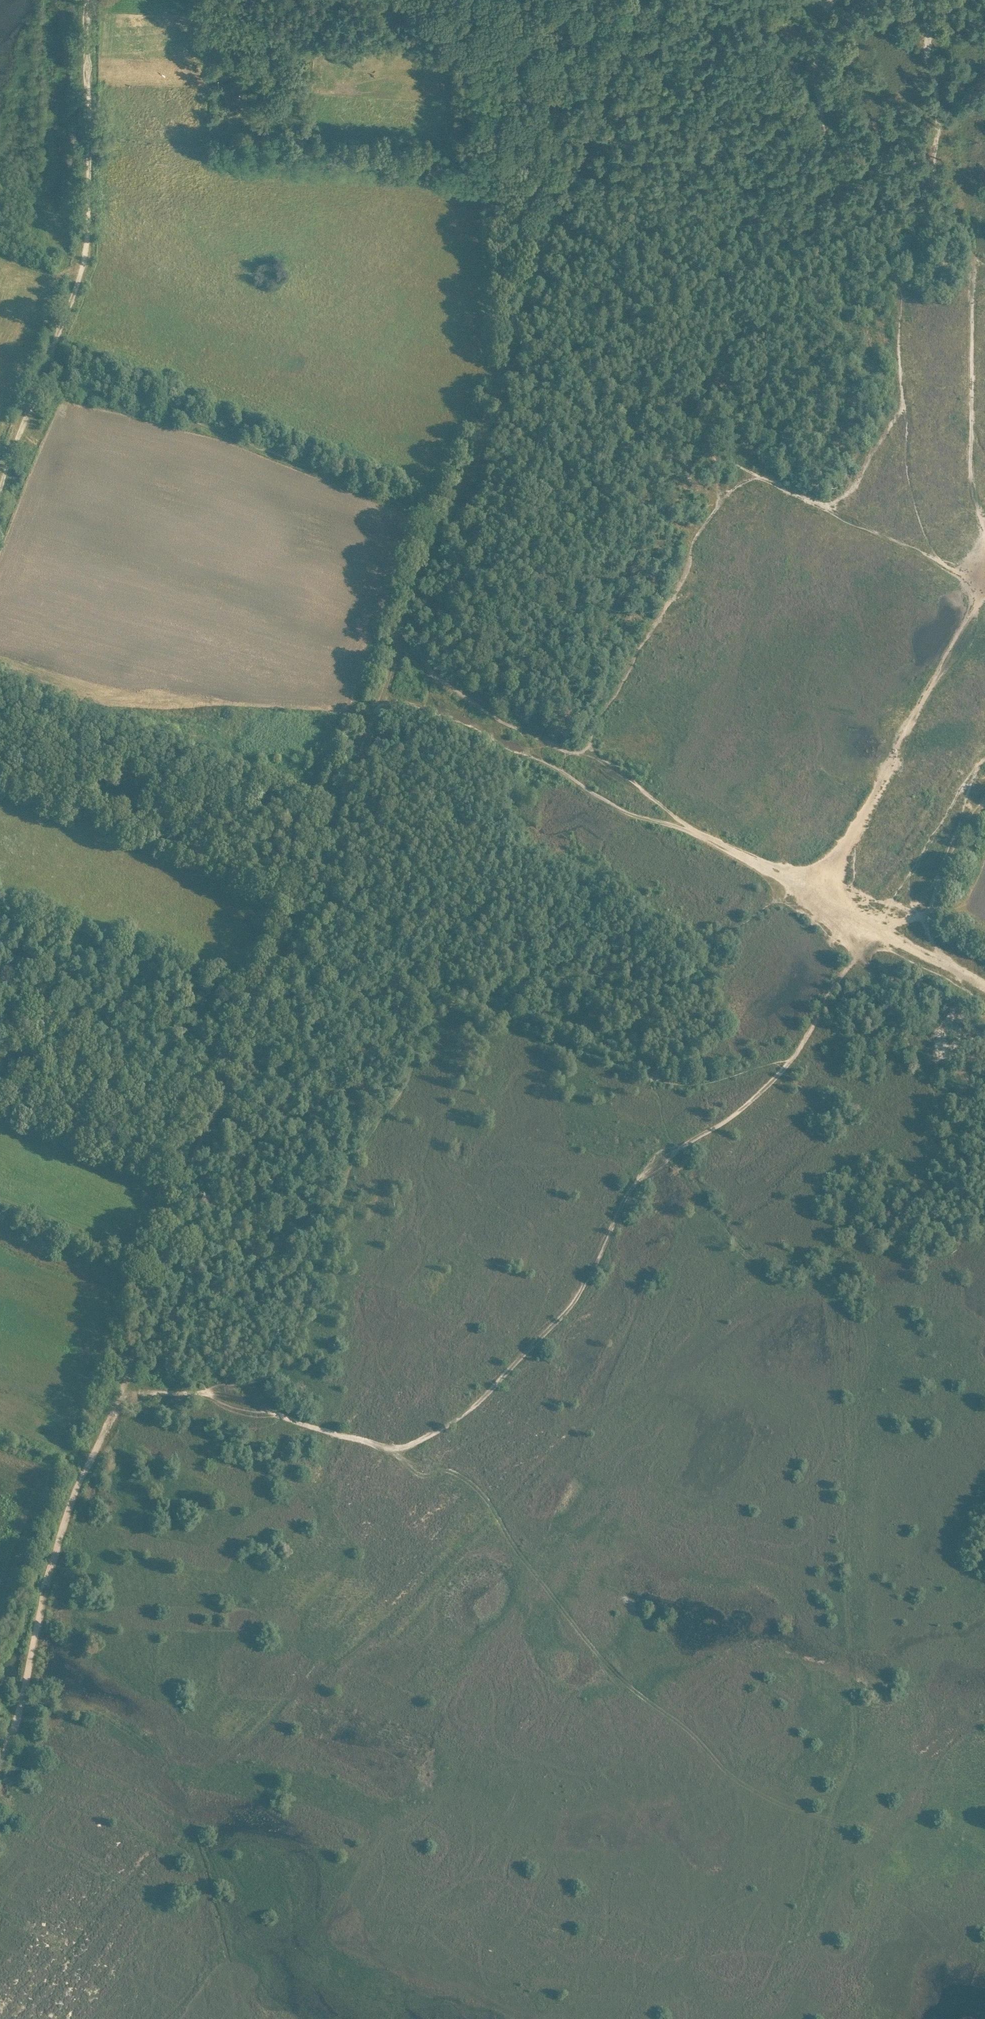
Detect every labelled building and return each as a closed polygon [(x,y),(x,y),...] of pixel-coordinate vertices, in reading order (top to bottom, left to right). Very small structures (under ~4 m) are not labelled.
[(263,106),(278,103),(277,96),(262,99),(263,106)] [(176,769),(182,774),(185,769),(179,764),(176,769)] [(187,798),(191,801),(197,792),(193,790),(187,798)]
